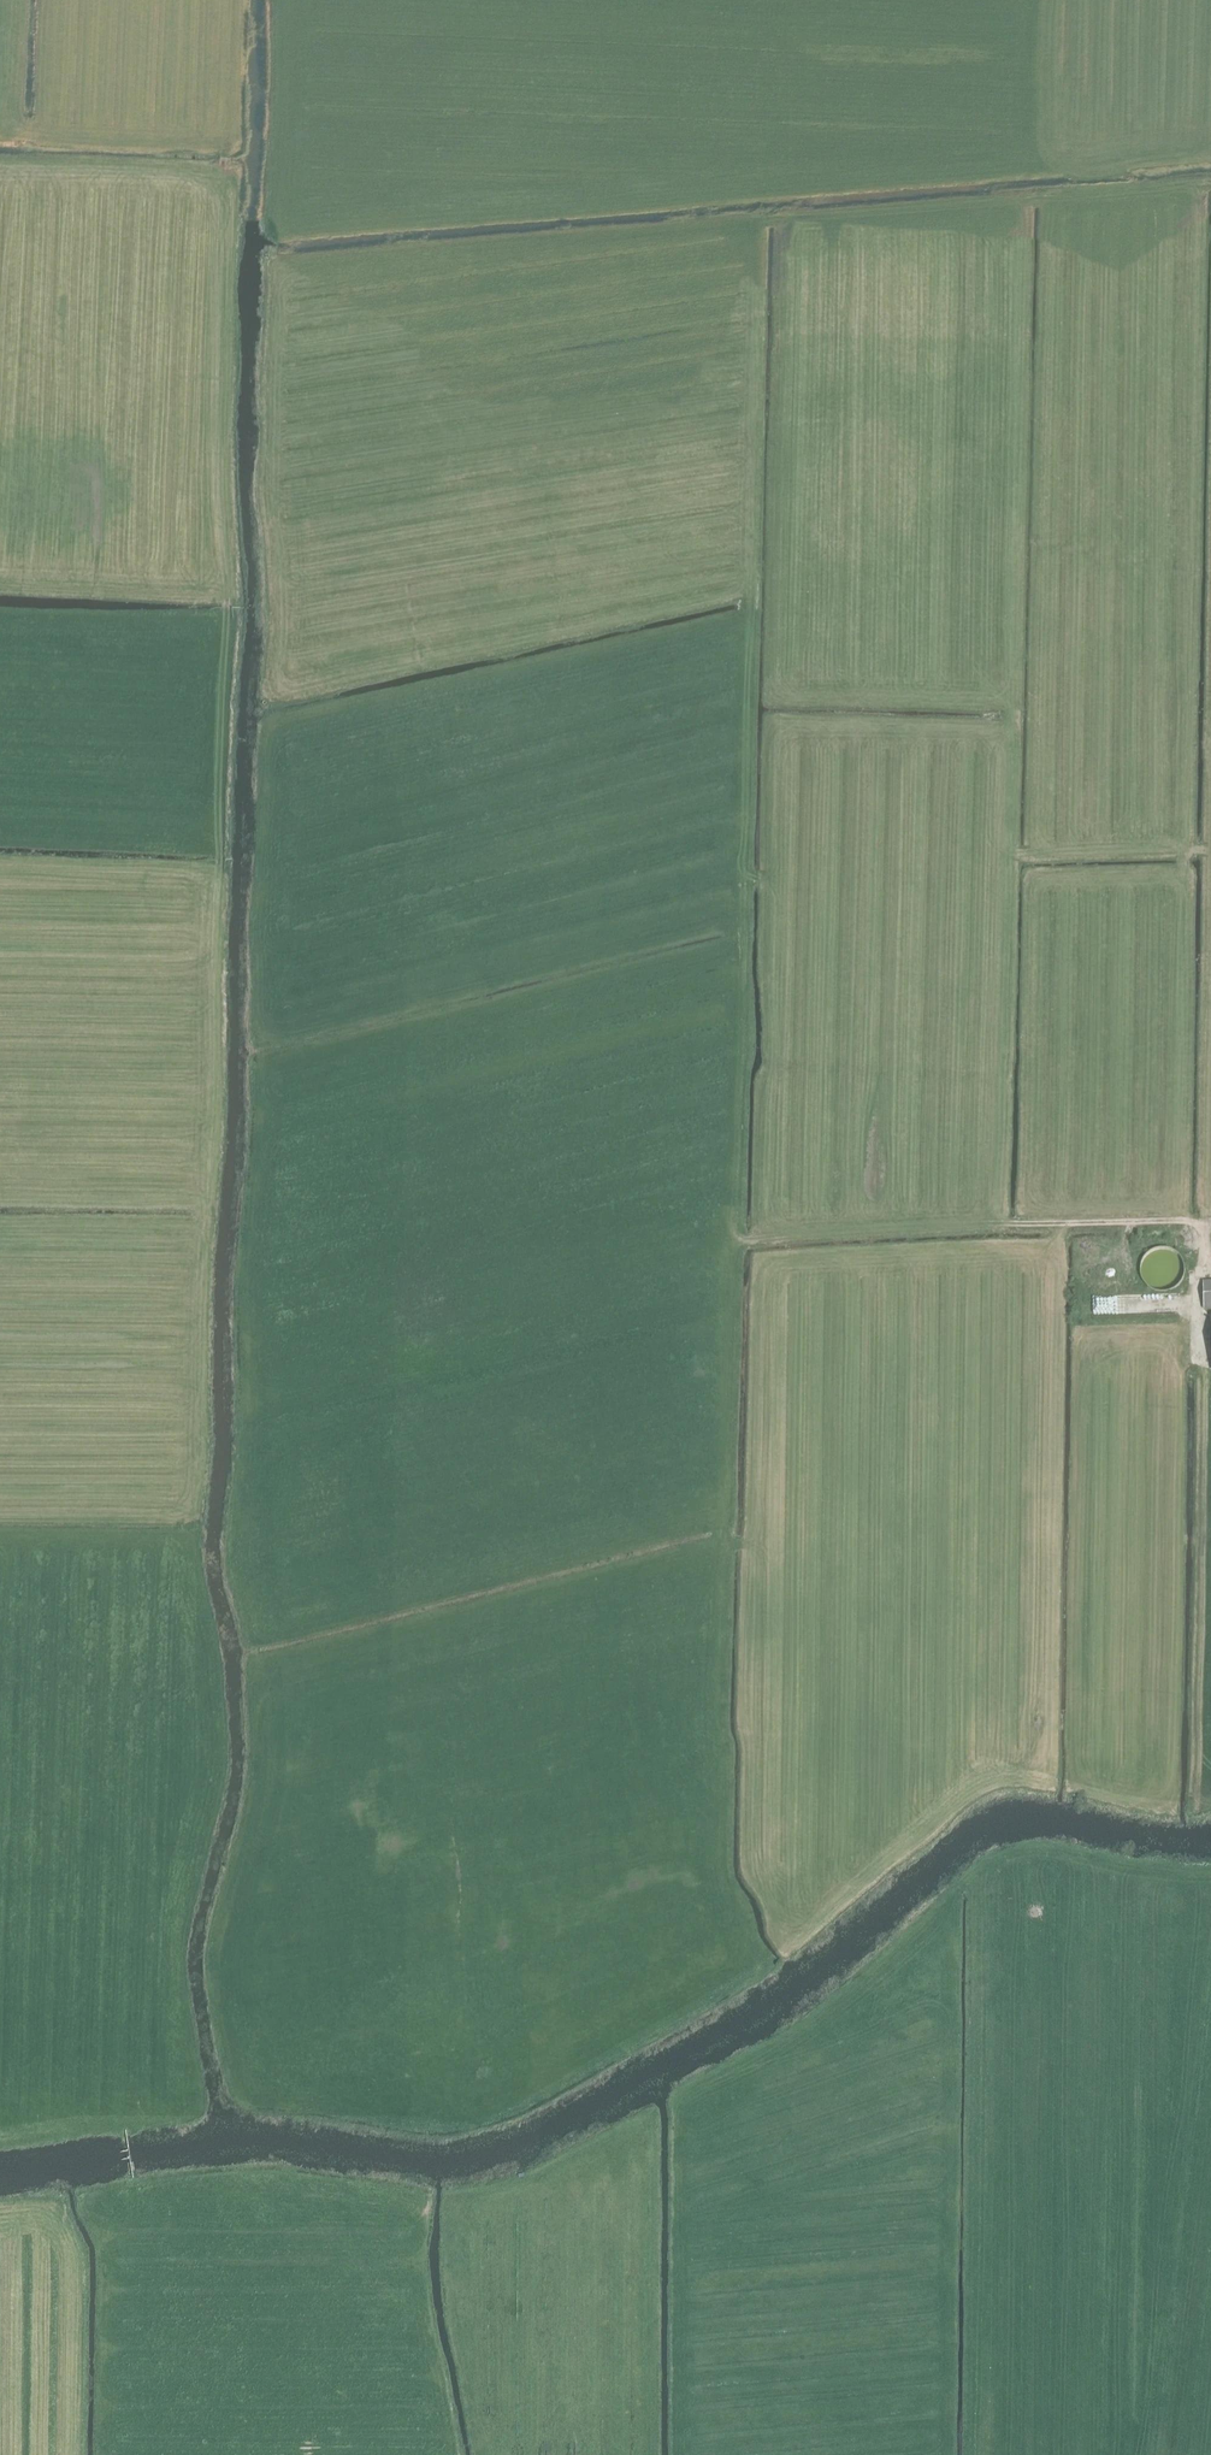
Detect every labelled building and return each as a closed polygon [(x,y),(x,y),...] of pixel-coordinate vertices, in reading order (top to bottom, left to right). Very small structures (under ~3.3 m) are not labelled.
[(1157,1292),(1163,1293),(1170,1292),(1175,1289),(1180,1285),(1183,1279),(1185,1273),(1185,1267),(1183,1261),(1180,1256),(1175,1251),(1169,1249),(1162,1248),(1156,1249),(1150,1252),(1146,1256),(1142,1262),(1141,1268),(1141,1274),(1143,1280),(1146,1286),(1151,1290),(1157,1292)]
